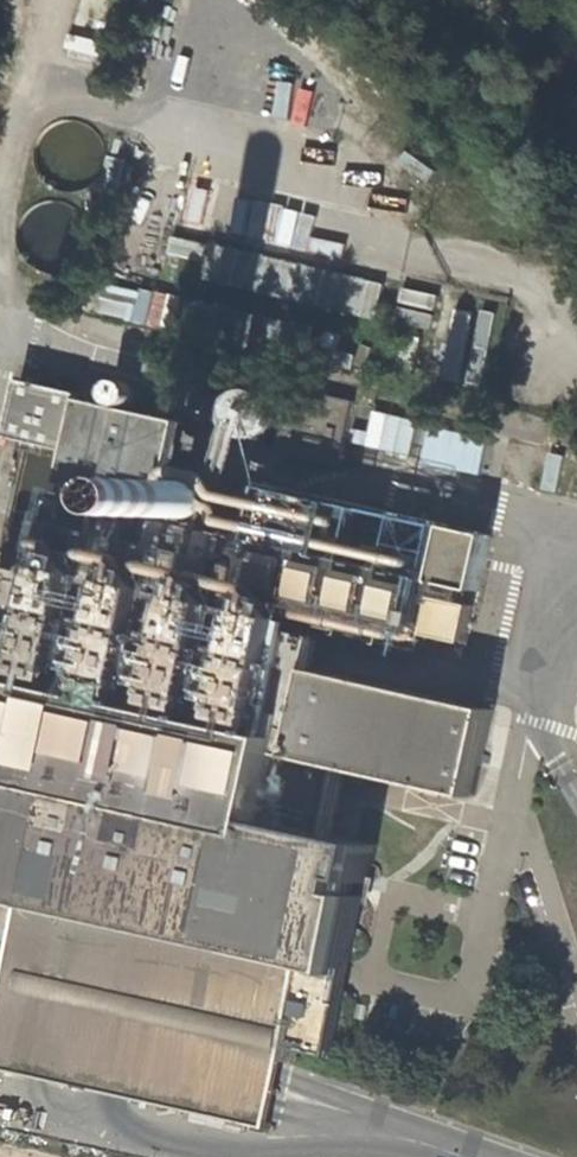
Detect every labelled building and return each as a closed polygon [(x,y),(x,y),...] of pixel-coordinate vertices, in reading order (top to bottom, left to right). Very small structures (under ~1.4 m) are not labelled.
[(50,187),(65,191),(77,189),(89,182),(97,173),(102,156),(100,142),(94,130),(81,120),(67,117),(53,119),(41,126),(32,138),(28,153),(31,167),(37,178),(50,187)] [(27,264),(41,271),(54,271),(66,267),(77,258),(85,243),(84,224),(76,210),(62,200),(47,198),(32,202),(22,210),(13,227),(13,240),(17,253),(27,264)] [(210,279),(379,311),(386,277),(217,244),(210,279)] [(490,305),(465,307),(468,377),(494,376),(490,305)] [(23,374),(10,429),(25,432),(38,377),(23,374)] [(288,386),(275,450),(295,454),(293,465),(306,468),(308,458),(335,464),(349,399),(288,386)] [(239,435),(250,438),(260,438),(271,431),(277,422),(278,412),(276,403),(269,394),(258,389),(247,390),(236,396),(230,405),(228,416),(232,427),(239,435)] [(57,483),(159,504),(177,419),(76,397),(57,483)] [(487,533),(258,481),(251,517),(272,522),(267,542),(434,579),(475,588),(487,533)] [(43,557),(244,603),(258,536),(57,493),(43,557)] [(430,594),(434,579),(267,542),(256,595),(422,633),(430,594)] [(267,1127),(285,1047),(315,1054),(354,877),(365,880),(373,843),(328,833),(343,766),(471,795),(491,707),(313,669),(321,632),(0,563),(0,634),(24,638),(16,676),(0,673),(0,894),(24,899),(0,1001),(0,1067),(267,1127)] [(471,603),(430,594),(422,633),(464,644),(471,603)]
